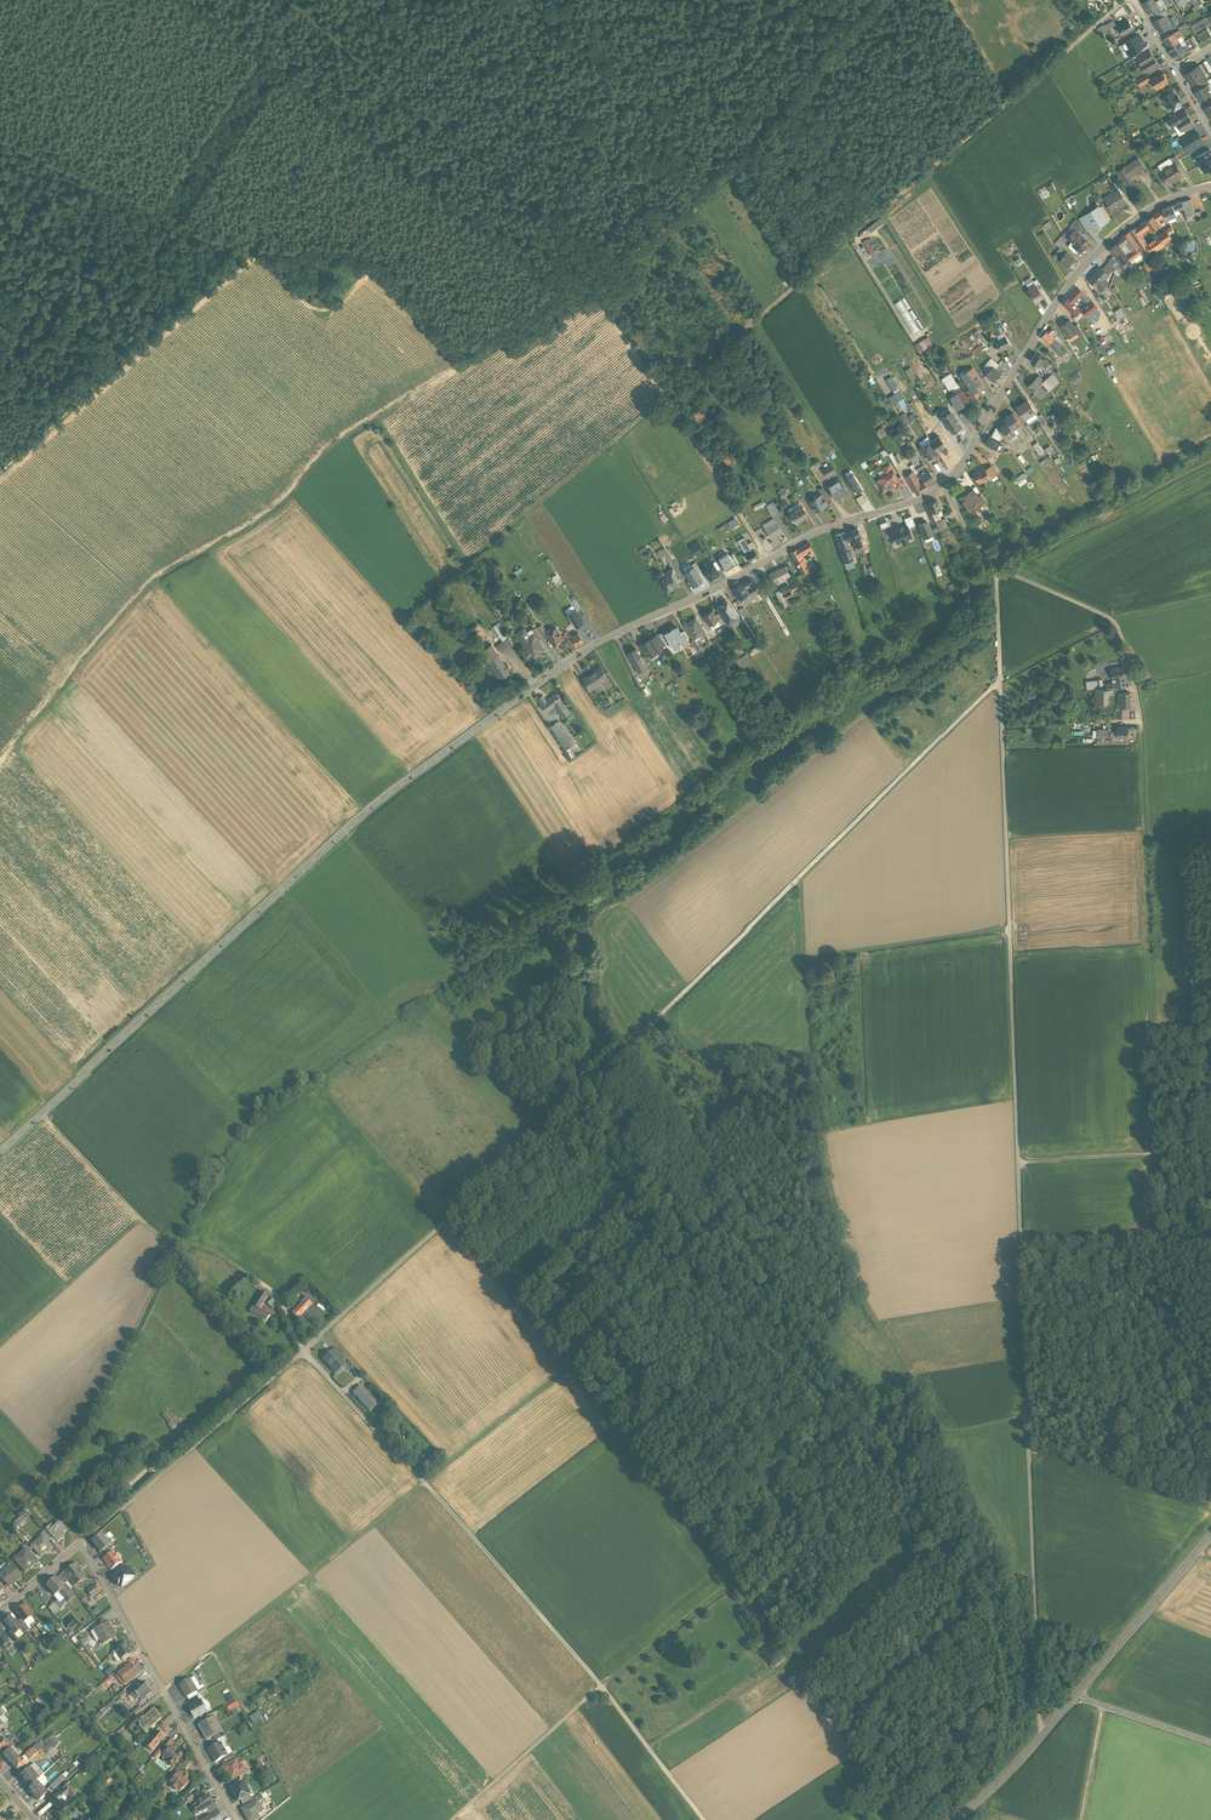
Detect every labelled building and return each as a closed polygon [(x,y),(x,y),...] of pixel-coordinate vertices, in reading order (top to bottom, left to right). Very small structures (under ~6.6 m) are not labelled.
[(1153,0),(1151,0),(1143,5),(1149,15),(1155,12),(1158,10),(1155,4),(1153,0)] [(1161,1),(1165,8),(1170,6),(1167,0),(1160,0),(1161,1)] [(1165,8),(1161,1),(1155,4),(1158,10),(1155,12),(1156,13),(1163,9),(1165,13),(1167,11),(1165,8)] [(1167,17),(1164,18),(1169,29),(1173,27),(1169,21),(1167,17)] [(1164,18),(1163,18),(1160,20),(1154,23),(1160,34),(1169,29),(1164,18)] [(1177,27),(1173,19),(1169,21),(1173,27),(1174,29),(1177,27)] [(1203,21),(1191,28),(1196,38),(1198,37),(1202,43),(1210,38),(1208,33),(1208,32),(1206,28),(1203,21)] [(1113,22),(1105,27),(1107,31),(1116,26),(1113,22)] [(1126,22),(1117,28),(1119,32),(1121,31),(1124,36),(1133,30),(1130,25),(1128,26),(1126,22)] [(1139,35),(1133,39),(1122,45),(1129,57),(1140,51),(1146,47),(1139,35)] [(1174,35),(1164,41),(1169,51),(1180,46),(1177,40),(1174,35)] [(1180,46),(1169,51),(1175,62),(1186,56),(1183,50),(1180,46)] [(1142,53),(1138,56),(1140,59),(1149,53),(1147,50),(1142,53)] [(1140,59),(1137,60),(1141,67),(1154,60),(1150,53),(1149,53),(1140,59)] [(1154,60),(1141,67),(1145,74),(1148,72),(1157,66),(1158,66),(1154,60)] [(1157,66),(1148,72),(1150,75),(1159,70),(1157,66)] [(1199,67),(1186,75),(1189,79),(1187,81),(1190,86),(1197,82),(1198,84),(1206,79),(1199,67)] [(1162,74),(1150,81),(1157,91),(1161,89),(1162,89),(1164,88),(1165,86),(1168,84),(1166,80),(1164,75),(1163,76),(1162,74)] [(1146,78),(1137,83),(1140,88),(1148,82),(1146,78)] [(1202,90),(1195,94),(1195,95),(1196,94),(1198,98),(1197,98),(1198,98),(1201,103),(1210,98),(1205,89),(1202,90)] [(1172,93),(1161,100),(1167,110),(1170,108),(1179,103),(1180,102),(1177,98),(1175,98),(1172,93)] [(1179,103),(1170,108),(1174,115),(1183,109),(1179,103)] [(1174,115),(1173,115),(1175,118),(1184,112),(1183,109),(1174,115)] [(1175,118),(1173,119),(1177,126),(1188,119),(1184,112),(1175,118)] [(1173,119),(1168,122),(1172,129),(1177,126),(1173,119)] [(1188,119),(1177,126),(1181,133),(1183,132),(1193,126),(1188,119)] [(1193,126),(1183,132),(1185,135),(1194,129),(1193,126)] [(1190,138),(1187,133),(1178,139),(1181,143),(1182,142),(1190,138)] [(1190,138),(1182,142),(1185,147),(1183,148),(1188,157),(1196,152),(1204,148),(1202,145),(1196,134),(1190,138)] [(1137,143),(1144,139),(1141,135),(1134,138),(1137,143)] [(1200,168),(1210,162),(1210,155),(1210,153),(1196,161),(1200,168)] [(1181,167),(1176,158),(1170,161),(1173,166),(1175,165),(1177,169),(1181,167)] [(1139,161),(1119,173),(1127,186),(1133,183),(1130,178),(1133,176),(1133,177),(1144,170),(1139,161)] [(1200,168),(1205,176),(1210,172),(1210,162),(1200,168)] [(1177,169),(1175,165),(1173,166),(1167,170),(1175,183),(1183,178),(1177,169)] [(1158,169),(1152,172),(1158,181),(1162,179),(1159,175),(1161,174),(1158,169)] [(1161,174),(1159,175),(1162,179),(1167,188),(1175,183),(1167,170),(1161,174)] [(1047,189),(1049,195),(1055,192),(1052,187),(1047,189)] [(1126,206),(1118,192),(1111,197),(1111,198),(1105,202),(1103,200),(1112,214),(1113,214),(1114,216),(1120,213),(1118,210),(1126,206)] [(1069,200),(1065,203),(1067,207),(1069,205),(1071,208),(1074,207),(1075,205),(1075,203),(1073,201),(1071,202),(1069,200)] [(1190,202),(1182,205),(1184,211),(1186,220),(1195,217),(1190,202)] [(1172,208),(1163,212),(1165,218),(1167,222),(1168,222),(1172,220),(1177,218),(1175,215),(1172,208)] [(1107,224),(1099,210),(1093,213),(1094,216),(1086,221),(1084,219),(1080,221),(1087,232),(1090,230),(1092,233),(1101,227),(1102,228),(1107,224)] [(1163,212),(1161,213),(1156,216),(1160,221),(1162,220),(1165,218),(1163,212)] [(1156,224),(1153,219),(1146,224),(1150,230),(1152,234),(1160,229),(1156,224)] [(1051,228),(1048,224),(1042,227),(1045,232),(1051,228)] [(1082,231),(1074,224),(1070,228),(1075,233),(1075,232),(1078,235),(1082,231)] [(1146,224),(1140,228),(1144,234),(1147,232),(1149,231),(1150,230),(1146,224)] [(1140,228),(1136,231),(1140,237),(1144,234),(1140,228)] [(1140,237),(1136,231),(1130,235),(1139,248),(1145,244),(1140,237)] [(1078,235),(1075,232),(1075,233),(1068,239),(1068,240),(1068,241),(1074,247),(1073,248),(1080,255),(1089,246),(1078,235)] [(1166,234),(1157,240),(1162,247),(1171,241),(1166,234)] [(1129,235),(1123,240),(1126,244),(1130,250),(1136,246),(1129,235)] [(1062,238),(1058,242),(1055,246),(1060,250),(1065,244),(1062,238)] [(868,239),(863,243),(872,258),(877,255),(868,239)] [(1157,240),(1147,247),(1145,244),(1139,248),(1139,249),(1143,255),(1146,259),(1152,255),(1152,256),(1156,253),(1159,251),(1163,249),(1161,247),(1162,247),(1157,240)] [(1122,253),(1116,246),(1109,252),(1114,258),(1114,259),(1116,257),(1122,253)] [(1132,253),(1126,258),(1129,262),(1130,264),(1143,255),(1139,249),(1132,253)] [(1060,250),(1056,255),(1062,260),(1066,255),(1060,250)] [(1122,253),(1116,257),(1123,267),(1125,265),(1129,262),(1126,258),(1122,253)] [(1069,259),(1066,256),(1066,255),(1062,260),(1056,255),(1053,259),(1067,270),(1074,261),(1070,258),(1069,259)] [(1123,267),(1116,257),(1114,259),(1114,258),(1112,260),(1120,270),(1120,269),(1123,273),(1128,269),(1125,265),(1123,267)] [(1120,270),(1112,260),(1109,263),(1109,264),(1116,273),(1120,270)] [(1116,273),(1109,264),(1105,268),(1111,273),(1113,275),(1116,273)] [(1147,275),(1155,269),(1151,264),(1143,269),(1147,275)] [(1111,273),(1105,268),(1102,272),(1108,277),(1111,273)] [(1102,272),(1100,270),(1088,283),(1100,294),(1108,285),(1104,282),(1108,277),(1102,272)] [(1042,291),(1037,282),(1033,284),(1036,288),(1039,293),(1042,291)] [(1147,289),(1144,285),(1137,290),(1139,294),(1147,289)] [(1039,293),(1036,288),(1028,293),(1036,305),(1043,300),(1039,293)] [(1078,291),(1072,298),(1077,303),(1081,298),(1084,297),(1078,291)] [(1143,309),(1148,306),(1141,293),(1138,295),(1142,300),(1139,302),(1143,309)] [(1160,296),(1169,313),(1174,311),(1165,293),(1160,296)] [(1088,301),(1084,297),(1081,298),(1089,306),(1091,304),(1088,301)] [(1072,298),(1068,302),(1073,306),(1077,303),(1072,298)] [(1073,306),(1068,302),(1063,307),(1075,318),(1081,314),(1073,306)] [(895,307),(913,336),(920,333),(902,303),(895,307)] [(1096,310),(1091,304),(1089,306),(1081,312),(1086,319),(1096,310)] [(1073,330),(1069,323),(1061,329),(1069,341),(1077,335),(1073,330)] [(1076,328),(1073,330),(1077,335),(1079,339),(1082,336),(1076,328)] [(1058,337),(1051,330),(1047,334),(1054,341),(1058,345),(1059,346),(1061,344),(1057,339),(1058,337)] [(1054,341),(1047,334),(1041,340),(1048,347),(1054,341)] [(1005,339),(995,345),(1001,355),(1011,348),(1005,339)] [(928,340),(919,346),(923,353),(933,347),(928,340)] [(1054,341),(1048,347),(1052,351),(1058,345),(1054,341)] [(985,350),(981,345),(971,353),(975,358),(985,350)] [(1058,345),(1052,351),(1055,354),(1061,348),(1059,346),(1058,345)] [(1061,348),(1055,354),(1060,359),(1066,353),(1061,348)] [(1044,362),(1035,356),(1030,364),(1038,370),(1039,369),(1044,362)] [(992,369),(996,372),(999,368),(991,361),(987,366),(992,369)] [(1044,362),(1039,369),(1050,378),(1052,376),(1054,379),(1057,377),(1054,374),(1050,368),(1048,366),(1049,365),(1044,362)] [(996,372),(992,369),(987,374),(986,373),(984,375),(986,376),(985,377),(993,384),(1000,376),(996,372)] [(984,390),(972,371),(968,374),(969,376),(963,379),(965,384),(967,385),(970,389),(969,390),(970,392),(973,395),(975,394),(979,391),(980,392),(984,390)] [(907,374),(913,385),(917,382),(911,372),(907,374)] [(1077,375),(1069,381),(1073,387),(1081,381),(1077,375)] [(898,376),(894,378),(901,394),(906,392),(898,376)] [(1050,378),(1044,384),(1051,392),(1059,385),(1054,379),(1052,376),(1050,378)] [(951,378),(943,383),(950,393),(958,389),(951,378)] [(1044,384),(1039,379),(1028,389),(1035,397),(1037,395),(1041,399),(1047,393),(1041,386),(1044,384)] [(1051,392),(1044,384),(1041,386),(1047,393),(1048,394),(1051,392)] [(900,394),(895,385),(890,388),(895,398),(900,394)] [(975,394),(973,395),(970,392),(966,394),(972,403),(978,399),(975,394)] [(968,406),(961,394),(951,400),(958,412),(968,406)] [(1028,404),(1017,411),(1029,427),(1038,421),(1037,420),(1038,419),(1028,404)] [(925,407),(918,410),(921,415),(927,412),(925,407)] [(948,417),(942,421),(947,428),(956,422),(952,415),(948,417)] [(909,421),(906,416),(900,419),(905,428),(916,422),(914,418),(909,421)] [(1020,427),(1012,416),(1012,417),(1008,419),(1008,420),(1005,421),(1005,422),(1007,425),(1008,425),(1013,432),(1020,427)] [(704,417),(697,421),(701,429),(709,424),(704,417)] [(1038,419),(1037,420),(1038,421),(1042,427),(1046,424),(1041,417),(1038,419)] [(956,422),(947,428),(953,437),(962,431),(956,422)] [(1054,436),(1046,424),(1041,428),(1049,440),(1054,436)] [(1007,426),(1005,427),(1005,428),(1001,430),(1000,430),(1008,442),(1015,436),(1013,432),(1008,425),(1007,425),(1007,426)] [(1020,427),(1013,432),(1015,436),(1023,431),(1020,427)] [(1075,430),(1073,431),(1079,441),(1081,439),(1075,430)] [(883,431),(878,434),(881,439),(886,435),(883,431)] [(999,443),(1002,437),(995,433),(992,439),(999,443)] [(1015,436),(1008,442),(1010,446),(1018,440),(1015,436)] [(940,440),(932,445),(938,455),(946,449),(940,440)] [(999,446),(989,440),(985,448),(995,453),(999,446)] [(938,455),(932,445),(923,451),(928,459),(930,462),(939,456),(938,455)] [(1044,456),(1037,446),(1033,449),(1040,459),(1044,456)] [(928,459),(923,451),(919,453),(925,461),(928,459)] [(909,459),(918,476),(926,471),(923,466),(921,467),(916,460),(919,458),(917,454),(909,459)] [(723,462),(729,470),(737,465),(731,457),(723,462)] [(893,457),(890,459),(896,469),(902,466),(898,460),(896,461),(893,457)] [(831,468),(823,473),(828,480),(836,476),(831,468)] [(899,483),(891,469),(884,473),(888,479),(878,485),(885,496),(897,489),(895,486),(900,484),(899,483)] [(991,470),(988,472),(990,476),(987,478),(989,481),(990,483),(997,478),(991,470)] [(988,472),(985,474),(984,472),(981,472),(979,473),(979,474),(973,478),(978,486),(981,486),(983,484),(984,484),(989,481),(987,478),(990,476),(988,472)] [(917,474),(907,481),(911,487),(921,481),(918,476),(917,474)] [(929,475),(921,480),(926,489),(935,484),(929,475)] [(858,496),(864,492),(854,477),(848,481),(858,496)] [(1024,479),(1015,484),(1019,491),(1027,486),(1024,479)] [(900,484),(895,486),(897,489),(899,493),(906,488),(902,481),(899,483),(900,484)] [(840,482),(827,490),(836,504),(848,496),(840,482)] [(920,488),(914,493),(917,499),(924,495),(920,489),(920,488)] [(829,500),(824,491),(819,494),(821,498),(823,498),(826,503),(829,500)] [(785,492),(778,495),(782,502),(788,498),(785,493),(785,492)] [(977,501),(972,494),(961,502),(970,516),(982,508),(980,506),(980,505),(977,501)] [(826,503),(823,498),(821,498),(810,505),(816,516),(829,508),(826,503)] [(868,506),(863,499),(857,503),(862,509),(868,506)] [(980,499),(977,501),(980,505),(980,506),(982,508),(985,506),(980,499)] [(938,504),(929,508),(933,517),(941,513),(938,504)] [(773,505),(770,507),(773,511),(776,517),(779,515),(773,505)] [(808,519),(803,509),(794,514),(791,516),(796,526),(808,519)] [(776,517),(773,511),(769,513),(773,520),(777,518),(776,517)] [(941,513),(933,517),(935,523),(944,519),(941,513)] [(912,520),(905,523),(908,530),(909,533),(916,530),(912,520)] [(774,521),(763,528),(766,534),(772,531),(771,529),(777,526),(774,521)] [(735,522),(729,526),(732,531),(738,527),(735,522)] [(945,523),(936,526),(939,534),(948,531),(945,523)] [(777,526),(771,529),(772,531),(766,534),(771,542),(783,535),(777,526)] [(931,533),(928,526),(920,529),(925,542),(929,540),(929,541),(930,541),(929,540),(933,539),(931,533)] [(908,543),(912,541),(909,533),(908,530),(903,532),(903,531),(897,533),(898,534),(893,536),(897,547),(903,545),(904,547),(909,545),(908,543)] [(857,533),(849,536),(852,543),(852,542),(853,545),(861,543),(857,533)] [(847,544),(844,537),(836,540),(844,566),(853,563),(847,544)] [(748,548),(744,541),(738,544),(746,558),(752,554),(748,548)] [(861,543),(853,545),(856,553),(863,551),(861,543)] [(691,550),(694,555),(702,551),(699,545),(691,550)] [(752,545),(748,548),(752,554),(754,553),(756,552),(752,545)] [(809,546),(802,550),(805,556),(810,553),(812,552),(809,546)] [(746,558),(751,566),(759,561),(754,553),(752,554),(746,558)] [(798,553),(791,557),(803,578),(816,570),(811,561),(805,565),(801,558),(798,553)] [(732,571),(735,569),(730,560),(728,557),(719,562),(726,574),(732,570),(732,571)] [(730,560),(735,569),(739,567),(733,558),(730,560)] [(853,563),(844,566),(847,574),(856,572),(854,567),(853,563)] [(696,566),(691,569),(692,571),(694,570),(698,577),(701,575),(696,566)] [(711,582),(719,577),(717,574),(713,567),(704,572),(711,582)] [(934,570),(938,580),(943,578),(939,568),(934,570)] [(685,575),(694,589),(702,584),(698,577),(694,570),(692,571),(685,575)] [(777,574),(770,578),(776,588),(791,579),(786,570),(778,575),(777,574)] [(670,580),(662,584),(667,595),(672,593),(671,590),(679,586),(673,572),(667,574),(670,580)] [(750,582),(741,587),(744,591),(750,588),(753,586),(750,582)] [(744,591),(741,587),(733,592),(739,603),(741,602),(748,598),(744,591)] [(755,596),(748,599),(748,598),(741,602),(746,611),(762,603),(757,594),(755,596)] [(780,595),(775,598),(784,612),(789,609),(780,595)] [(577,612),(581,610),(575,600),(572,602),(577,612)] [(738,621),(727,604),(724,607),(725,608),(723,610),(721,608),(718,610),(721,616),(717,618),(716,619),(718,623),(721,627),(727,624),(729,627),(731,625),(732,625),(735,623),(736,623),(738,621)] [(748,616),(744,610),(738,614),(742,620),(748,616)] [(575,630),(583,625),(575,613),(567,617),(575,630)] [(716,619),(712,613),(704,619),(710,628),(718,623),(716,619)] [(705,636),(696,621),(685,628),(694,642),(694,643),(695,642),(705,636)] [(718,623),(710,628),(713,633),(721,627),(718,623)] [(498,625),(494,628),(498,635),(503,632),(498,625)] [(547,636),(541,627),(537,630),(543,639),(547,636)] [(675,650),(675,652),(687,646),(685,642),(683,643),(680,636),(676,628),(664,634),(668,642),(670,645),(673,651),(675,650)] [(537,630),(536,629),(532,631),(534,635),(535,635),(539,641),(543,639),(537,630)] [(534,635),(529,638),(524,630),(520,632),(516,635),(525,649),(526,648),(528,651),(522,655),(526,660),(530,657),(533,661),(539,657),(538,656),(545,651),(539,641),(535,635),(534,635)] [(563,641),(556,630),(547,636),(553,647),(563,641)] [(508,640),(503,632),(498,635),(504,643),(508,640)] [(663,644),(668,642),(664,634),(659,637),(663,644)] [(688,640),(684,634),(680,636),(683,643),(685,642),(688,640)] [(486,650),(475,635),(470,638),(481,653),(486,650)] [(572,639),(571,639),(576,648),(583,644),(578,635),(577,636),(572,639)] [(576,648),(571,639),(572,639),(570,637),(566,639),(573,650),(576,648)] [(663,644),(659,637),(656,639),(662,649),(665,647),(663,644)] [(657,655),(663,651),(662,649),(656,639),(655,639),(649,643),(657,655)] [(504,643),(497,647),(502,654),(513,647),(509,640),(508,640),(504,643)] [(695,642),(694,643),(694,642),(691,644),(696,653),(700,651),(695,642)] [(657,655),(649,643),(642,647),(643,648),(649,657),(650,660),(657,655)] [(486,650),(481,653),(488,663),(498,656),(492,646),(486,650)] [(646,659),(649,657),(643,648),(640,649),(646,659)] [(741,650),(735,654),(739,659),(745,655),(741,650)] [(640,660),(636,652),(627,655),(632,664),(640,660)] [(488,663),(500,682),(510,675),(507,671),(508,670),(509,669),(507,667),(506,667),(505,668),(502,662),(498,656),(488,663)] [(736,663),(741,672),(752,667),(747,657),(736,663)] [(640,660),(632,664),(638,675),(645,672),(641,662),(640,660)] [(608,681),(600,670),(583,681),(591,692),(608,681)] [(1123,671),(1111,673),(1111,674),(1110,675),(1110,677),(1111,678),(1112,687),(1105,688),(1106,692),(1125,691),(1123,671)] [(562,692),(574,710),(581,706),(582,705),(570,687),(562,692)] [(1097,693),(1095,693),(1095,708),(1103,708),(1112,708),(1112,693),(1106,693),(1102,693),(1097,693)] [(556,696),(546,703),(547,705),(543,708),(542,706),(541,708),(546,714),(555,708),(563,719),(569,715),(561,703),(562,703),(556,696)] [(1129,697),(1123,697),(1123,699),(1118,699),(1118,708),(1118,711),(1128,712),(1129,697)] [(546,703),(542,698),(538,701),(542,706),(543,708),(547,705),(546,703)] [(587,715),(591,712),(585,704),(582,705),(581,706),(587,715)] [(615,714),(611,709),(606,712),(609,717),(615,714)] [(1128,712),(1118,711),(1118,714),(1115,714),(1115,716),(1115,722),(1128,722),(1128,712)] [(574,747),(559,724),(551,729),(566,753),(574,747)] [(1128,731),(1117,730),(1117,731),(1111,730),(1110,734),(1110,740),(1117,741),(1128,742),(1128,731)] [(305,1285),(299,1290),(305,1296),(311,1291),(305,1285)] [(263,1290),(253,1304),(254,1305),(258,1308),(268,1293),(263,1290)] [(311,1291),(305,1296),(312,1303),(313,1302),(317,1297),(311,1291)] [(302,1302),(295,1308),(294,1307),(296,1305),(295,1305),(290,1311),(298,1318),(298,1317),(303,1312),(312,1303),(305,1296),(301,1300),(300,1301),(302,1302)] [(312,1303),(303,1312),(309,1318),(310,1317),(313,1320),(317,1316),(323,1312),(319,1308),(316,1311),(315,1310),(318,1307),(315,1304),(313,1302),(312,1303)] [(258,1308),(254,1305),(248,1314),(264,1323),(270,1314),(258,1308)] [(337,1354),(333,1350),(324,1358),(336,1371),(345,1363),(342,1359),(342,1360),(337,1354)] [(340,1351),(337,1354),(342,1360),(342,1359),(345,1357),(340,1351)] [(378,1402),(361,1384),(353,1391),(370,1410),(378,1402)] [(171,1425),(175,1423),(165,1410),(162,1413),(171,1425)] [(405,1430),(397,1422),(391,1429),(398,1436),(405,1430)] [(59,1520),(48,1530),(54,1536),(58,1541),(63,1537),(61,1534),(67,1529),(59,1520)] [(54,1536),(48,1530),(45,1533),(50,1538),(54,1536)] [(45,1533),(44,1531),(40,1534),(42,1536),(43,1535),(48,1541),(50,1538),(45,1533)] [(103,1531),(92,1541),(101,1550),(107,1545),(111,1542),(109,1539),(109,1538),(106,1534),(106,1535),(103,1531)] [(42,1536),(38,1539),(39,1540),(33,1546),(41,1555),(48,1549),(49,1551),(53,1547),(48,1541),(43,1535),(42,1536)] [(31,1550),(26,1544),(23,1546),(25,1549),(25,1548),(29,1552),(31,1550)] [(102,1555),(110,1548),(107,1545),(101,1550),(99,1552),(102,1555)] [(29,1552),(25,1548),(25,1549),(14,1558),(26,1571),(37,1561),(29,1552)] [(102,1555),(104,1558),(112,1551),(113,1551),(110,1548),(102,1555)] [(112,1568),(120,1561),(112,1551),(104,1558),(103,1559),(112,1568)] [(80,1571),(75,1563),(66,1569),(71,1576),(76,1583),(84,1577),(86,1576),(82,1572),(83,1571),(81,1570),(80,1571)] [(118,1574),(126,1567),(123,1563),(115,1571),(118,1574)] [(11,1566),(0,1575),(10,1586),(20,1576),(11,1566)] [(118,1574),(114,1577),(117,1580),(115,1581),(118,1584),(119,1583),(122,1586),(134,1576),(130,1572),(131,1571),(127,1566),(126,1567),(118,1574)] [(66,1569),(62,1572),(67,1579),(71,1576),(66,1569)] [(62,1572),(58,1576),(62,1581),(62,1582),(64,1584),(68,1580),(67,1579),(62,1572)] [(54,1577),(46,1584),(55,1594),(59,1590),(63,1587),(63,1586),(60,1583),(55,1578),(54,1577)] [(65,1585),(63,1586),(63,1587),(59,1590),(68,1601),(74,1596),(65,1585)] [(96,1586),(89,1590),(92,1595),(99,1590),(96,1586)] [(60,1601),(58,1599),(54,1602),(60,1609),(63,1606),(62,1605),(66,1601),(63,1598),(60,1601)] [(23,1605),(16,1610),(24,1620),(31,1615),(28,1612),(23,1605)] [(91,1610),(93,1614),(100,1609),(98,1606),(91,1610)] [(14,1621),(10,1615),(4,1620),(14,1632),(19,1628),(20,1628),(16,1624),(14,1621),(15,1621),(14,1621)] [(21,1623),(17,1618),(14,1621),(15,1621),(14,1621),(16,1624),(20,1628),(19,1628),(20,1629),(23,1627),(21,1623)] [(30,1629),(24,1620),(21,1623),(23,1627),(26,1631),(30,1629)] [(100,1626),(94,1629),(102,1644),(116,1636),(108,1621),(106,1622),(100,1626)] [(0,1634),(0,1641),(3,1645),(9,1640),(7,1638),(8,1637),(3,1631),(0,1634)] [(9,1640),(3,1645),(6,1648),(12,1644),(9,1640)] [(125,1643),(115,1649),(112,1652),(114,1654),(116,1651),(120,1658),(121,1659),(130,1653),(125,1643)] [(49,1654),(44,1648),(41,1651),(45,1657),(49,1654)] [(43,1659),(39,1654),(35,1658),(39,1663),(43,1659)] [(130,1663),(118,1673),(126,1682),(138,1672),(130,1663)] [(22,1672),(20,1674),(17,1676),(19,1679),(26,1673),(23,1669),(21,1671),(22,1672)] [(190,1679),(180,1684),(186,1695),(196,1689),(190,1679)] [(143,1681),(133,1691),(139,1697),(148,1688),(149,1687),(143,1681)] [(148,1688),(139,1697),(141,1700),(151,1691),(148,1688)] [(123,1689),(118,1694),(121,1698),(126,1693),(123,1689)] [(133,1691),(130,1694),(135,1700),(139,1697),(133,1691)] [(191,1706),(200,1701),(197,1695),(188,1700),(191,1706)] [(113,1699),(105,1706),(107,1709),(116,1702),(113,1699)] [(228,1704),(233,1715),(239,1712),(236,1706),(240,1704),(237,1699),(228,1704)] [(202,1703),(201,1701),(200,1701),(191,1706),(188,1708),(194,1718),(199,1715),(199,1716),(202,1714),(202,1713),(206,1710),(205,1708),(202,1703)] [(155,1707),(139,1722),(141,1724),(139,1725),(146,1733),(151,1728),(150,1728),(161,1718),(158,1714),(159,1713),(156,1711),(157,1710),(155,1707)] [(55,1708),(50,1712),(53,1716),(58,1711),(55,1708)] [(259,1720),(263,1717),(259,1709),(255,1712),(259,1720)] [(208,1720),(198,1725),(206,1739),(222,1730),(215,1716),(208,1720)] [(163,1722),(158,1727),(165,1733),(170,1728),(163,1722)] [(165,1733),(158,1727),(156,1730),(158,1731),(165,1737),(167,1734),(165,1733)] [(158,1731),(146,1745),(152,1751),(160,1742),(164,1737),(165,1737),(158,1731)] [(46,1743),(52,1739),(49,1734),(43,1738),(46,1743)] [(174,1742),(169,1738),(167,1739),(164,1743),(169,1748),(170,1746),(170,1747),(174,1742)] [(51,1740),(43,1748),(48,1753),(56,1746),(54,1743),(51,1740)] [(219,1743),(208,1749),(211,1755),(224,1748),(220,1742),(219,1743)] [(18,1746),(17,1748),(14,1744),(12,1745),(19,1753),(22,1750),(18,1746)] [(170,1747),(170,1746),(169,1748),(167,1749),(167,1751),(166,1751),(164,1753),(164,1755),(169,1760),(169,1761),(170,1763),(171,1764),(173,1764),(174,1765),(179,1758),(181,1758),(182,1756),(182,1754),(180,1753),(178,1753),(170,1747)] [(33,1747),(25,1754),(30,1759),(37,1752),(33,1747)] [(161,1747),(153,1757),(156,1759),(163,1750),(161,1747)] [(17,1756),(10,1748),(3,1754),(11,1762),(17,1756)] [(224,1748),(211,1755),(215,1762),(223,1757),(228,1755),(224,1748)] [(228,1755),(223,1757),(225,1761),(234,1756),(232,1752),(228,1755)] [(21,1757),(13,1765),(18,1770),(26,1763),(21,1757)] [(190,1763),(185,1758),(181,1764),(186,1768),(190,1763)] [(236,1759),(223,1767),(226,1771),(227,1771),(232,1779),(238,1776),(247,1771),(246,1770),(244,1766),(241,1765),(239,1766),(236,1759)] [(43,1774),(34,1763),(29,1768),(38,1778),(43,1774)] [(29,1768),(28,1767),(19,1776),(29,1787),(36,1781),(38,1778),(29,1768)] [(247,1771),(238,1776),(240,1779),(251,1773),(249,1769),(246,1770),(247,1771)] [(180,1771),(176,1775),(176,1777),(174,1777),(171,1780),(173,1782),(172,1783),(173,1785),(173,1786),(175,1787),(177,1788),(178,1788),(179,1790),(188,1782),(185,1779),(186,1778),(187,1776),(186,1775),(183,1775),(180,1771)] [(62,1774),(49,1786),(53,1789),(65,1778),(62,1774)] [(46,1793),(36,1781),(29,1787),(28,1788),(38,1800),(46,1793)] [(250,1794),(243,1782),(240,1783),(234,1786),(231,1788),(238,1801),(240,1800),(250,1794)] [(77,1793),(68,1783),(62,1788),(68,1794),(72,1798),(74,1795),(77,1793)] [(68,1794),(62,1788),(59,1791),(66,1797),(68,1794)] [(59,1791),(50,1800),(62,1812),(68,1808),(61,1801),(66,1797),(59,1791)] [(252,1799),(250,1794),(240,1800),(243,1804),(252,1799)] [(252,1799),(250,1800),(252,1803),(257,1800),(258,1801),(264,1798),(261,1794),(252,1799)] [(208,1795),(201,1799),(202,1802),(200,1803),(199,1802),(193,1806),(198,1814),(208,1808),(214,1805),(213,1804),(208,1795)] [(272,1795),(264,1799),(266,1803),(274,1798),(272,1795)] [(242,1808),(249,1819),(254,1819),(259,1817),(257,1813),(263,1810),(258,1801),(257,1800),(252,1803),(242,1808)] [(68,1808),(62,1812),(67,1818),(72,1814),(68,1808)] [(202,1819),(223,1819),(218,1811),(208,1816),(202,1819)]
